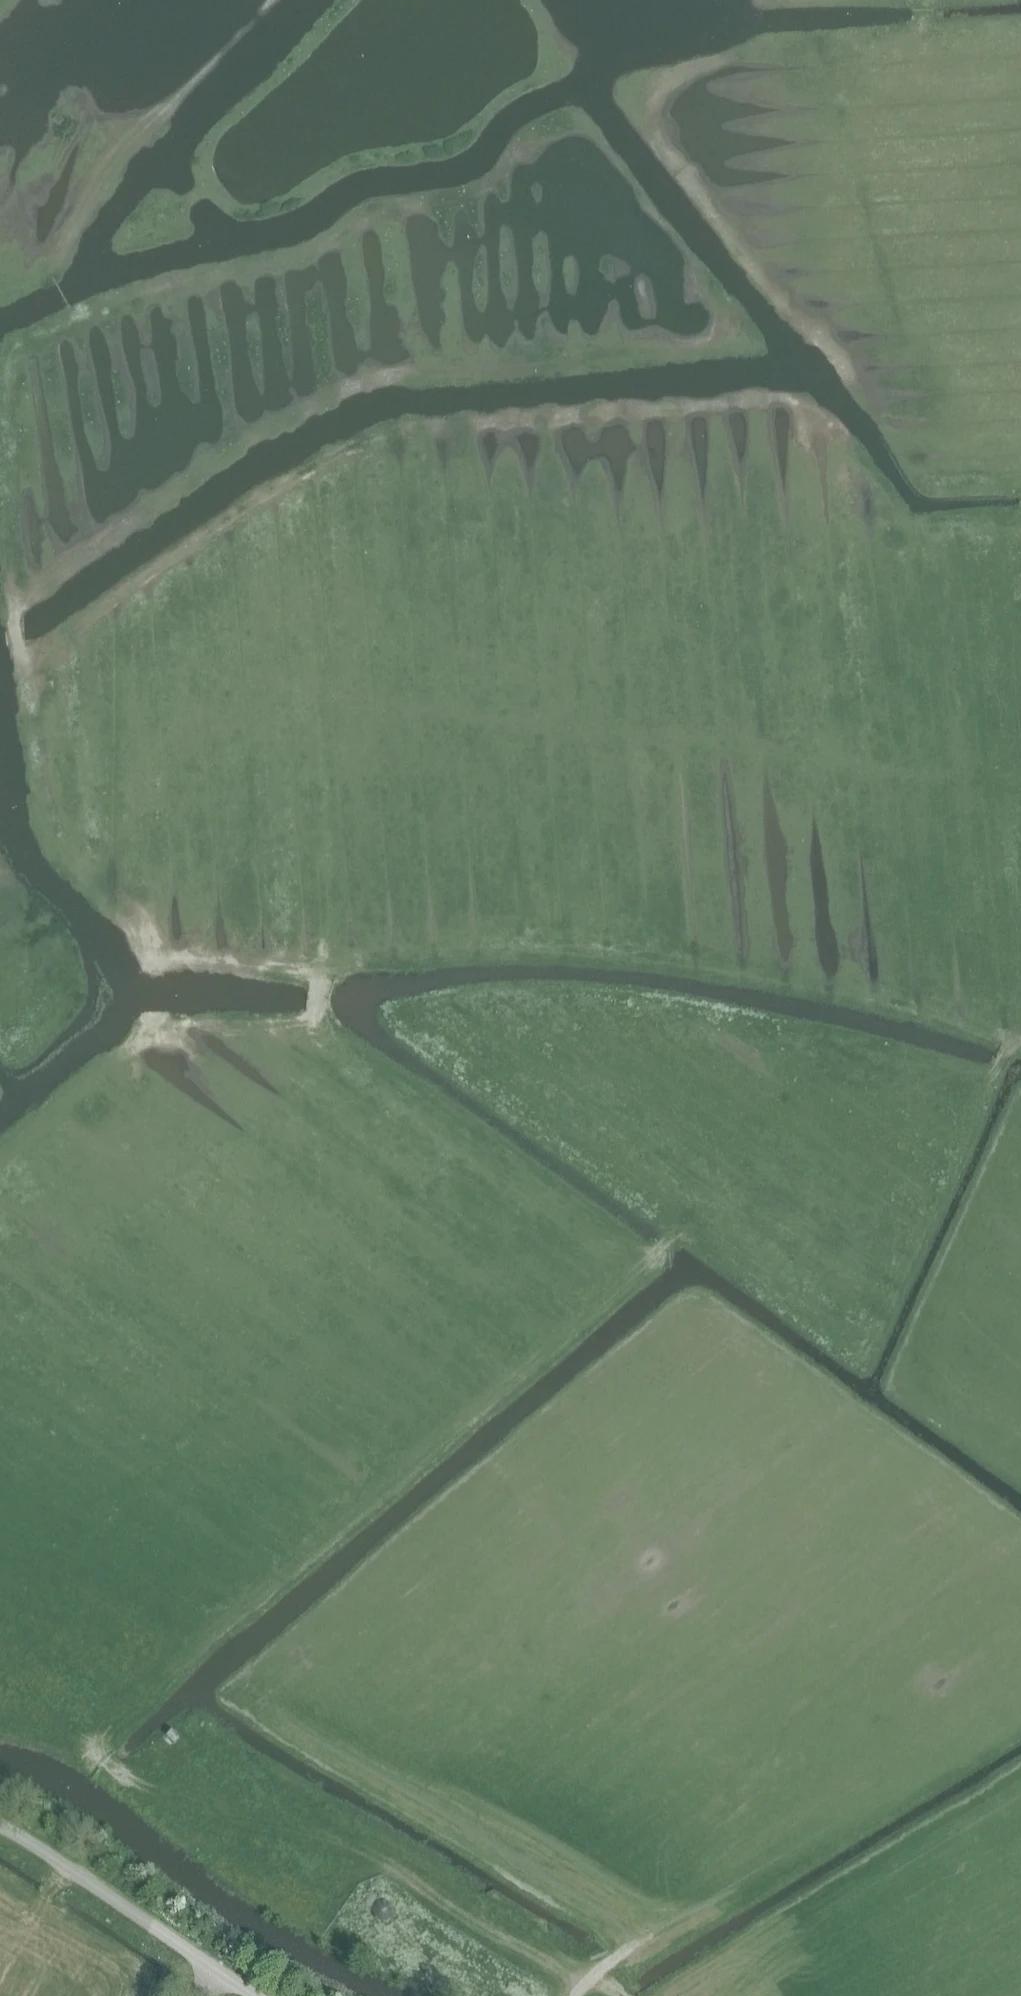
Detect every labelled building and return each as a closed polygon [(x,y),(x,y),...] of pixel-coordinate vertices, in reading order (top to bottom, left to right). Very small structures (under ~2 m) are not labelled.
[(173,1742),(176,1737),(172,1733),(168,1738),(173,1742)]
